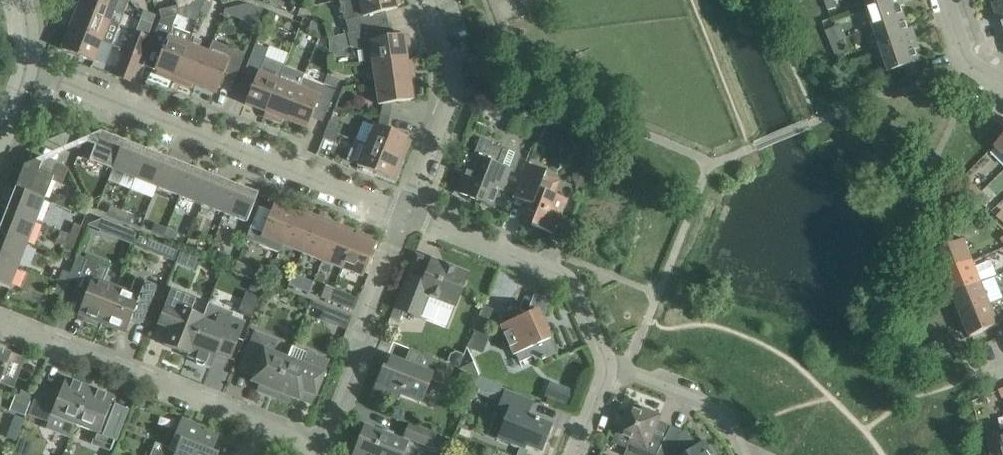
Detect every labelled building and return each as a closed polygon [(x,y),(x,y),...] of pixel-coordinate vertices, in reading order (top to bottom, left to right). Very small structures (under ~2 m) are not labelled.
[(73,7),(109,21),(114,11),(122,14),(128,0),(76,0),(73,7)] [(376,13),(397,8),(396,6),(401,5),(399,0),(352,0),(356,18),(347,21),(349,32),(379,25),(376,13)] [(828,9),(836,6),(834,0),(825,0),(828,9)] [(904,0),(877,0),(868,3),(875,26),(905,17),(901,6),(905,4),(904,0)] [(996,12),(1002,10),(1002,0),(996,0),(996,1),(993,2),(996,12)] [(185,3),(177,5),(179,14),(187,12),(185,3)] [(225,9),(224,13),(247,22),(244,28),(253,32),(262,9),(246,4),(225,9)] [(177,5),(159,10),(161,19),(175,15),(179,14),(177,5)] [(69,30),(101,42),(110,46),(118,24),(109,21),(73,7),(65,27),(69,29),(69,30)] [(268,10),(264,23),(271,26),(276,13),(268,10)] [(142,11),(141,13),(139,19),(152,25),(155,16),(142,11)] [(161,19),(151,44),(162,49),(155,68),(158,70),(156,74),(174,81),(188,44),(192,35),(171,27),(175,15),(161,19)] [(875,26),(882,49),(916,38),(912,27),(909,28),(905,17),(875,26)] [(323,26),(311,21),(308,31),(319,35),(323,26)] [(368,62),(372,61),(406,56),(406,54),(411,54),(408,35),(404,36),(403,34),(382,37),(379,25),(349,32),(348,32),(351,47),(366,50),(368,62)] [(831,42),(839,40),(833,27),(826,30),(831,42)] [(94,62),(101,42),(69,30),(61,49),(94,62)] [(148,36),(134,31),(126,52),(139,57),(148,36)] [(919,47),(916,38),(882,49),(889,71),(920,61),(916,49),(919,47)] [(831,42),(836,55),(844,52),(839,40),(831,42)] [(208,52),(195,85),(216,93),(224,73),(235,78),(245,53),(213,41),(209,52),(208,52)] [(188,44),(174,81),(191,87),(192,83),(195,85),(208,52),(188,44)] [(263,116),(264,116),(278,80),(284,65),(265,57),(268,49),(255,44),(241,80),(253,84),(245,104),(265,112),(263,116)] [(126,52),(116,78),(129,83),(139,57),(126,52)] [(375,83),(410,78),(414,77),(411,57),(407,58),(406,56),(372,61),(375,83)] [(834,65),(840,78),(847,75),(842,62),(834,65)] [(336,88),(337,85),(339,80),(327,75),(324,83),(336,88)] [(383,104),(380,115),(390,116),(392,102),(413,100),(410,78),(375,83),(378,105),(383,104)] [(302,79),(299,88),(286,120),(307,128),(314,109),(326,113),(334,92),(302,79)] [(283,119),(286,120),(299,88),(278,80),(264,116),(281,123),(283,119)] [(374,124),(366,145),(403,159),(410,141),(406,139),(407,137),(387,129),(390,116),(380,115),(378,126),(374,124)] [(326,129),(323,138),(334,142),(338,134),(326,129)] [(105,167),(117,138),(100,131),(91,136),(82,158),(105,167)] [(105,167),(129,176),(140,147),(117,138),(105,167)] [(461,151),(454,168),(464,172),(456,192),(482,202),(483,199),(493,203),(498,188),(502,190),(510,170),(513,171),(519,156),(491,145),(492,142),(480,138),(473,155),(461,151)] [(403,159),(366,145),(355,141),(347,161),(358,165),(358,166),(390,178),(391,176),(395,177),(403,159)] [(129,176),(152,185),(164,156),(140,147),(129,176)] [(152,185),(176,194),(187,165),(164,156),(152,185)] [(24,165),(19,178),(48,189),(54,173),(64,177),(68,168),(42,158),(40,163),(34,160),(24,165)] [(531,225),(553,234),(561,214),(557,213),(563,198),(553,194),(556,187),(553,180),(544,176),(545,171),(526,164),(513,197),(528,203),(525,209),(527,215),(534,217),(531,225)] [(211,175),(187,165),(176,194),(199,204),(211,175)] [(589,171),(576,166),(572,179),(584,183),(589,171)] [(199,204),(223,213),(234,184),(211,175),(199,204)] [(40,209),(48,189),(19,178),(11,198),(40,209)] [(976,198),(982,191),(972,183),(967,190),(976,198)] [(258,193),(234,184),(223,213),(247,222),(258,193)] [(991,199),(982,191),(976,198),(986,206),(991,199)] [(11,198),(3,218),(32,229),(40,209),(11,198)] [(72,201),(69,209),(85,215),(87,210),(85,206),(72,201)] [(266,223),(254,218),(246,240),(279,252),(282,245),(294,212),(274,204),(266,223)] [(107,213),(113,216),(116,208),(110,206),(107,213)] [(116,208),(113,216),(130,222),(133,215),(116,208)] [(294,212),(282,245),(302,252),(316,216),(299,209),(297,213),(294,212)] [(302,252),(322,260),(336,224),(316,216),(302,252)] [(32,229),(3,218),(0,226),(0,239),(25,249),(32,229)] [(73,249),(74,245),(81,226),(74,223),(65,246),(73,249)] [(152,231),(160,234),(163,227),(155,224),(152,231)] [(322,260),(342,268),(356,232),(336,224),(322,260)] [(163,227),(160,234),(174,240),(177,232),(163,227)] [(363,276),(375,244),(373,243),(375,239),(356,232),(342,268),(363,276)] [(17,269),(25,249),(0,239),(0,262),(17,269)] [(152,239),(148,251),(174,261),(178,249),(152,239)] [(944,272),(973,260),(964,239),(935,251),(944,272)] [(195,254),(205,258),(208,251),(197,247),(195,254)] [(205,258),(217,263),(220,256),(208,251),(205,258)] [(78,314),(102,323),(116,286),(103,281),(108,267),(87,258),(77,282),(88,286),(78,314)] [(423,281),(408,275),(395,308),(419,318),(428,296),(454,306),(467,273),(432,259),(423,281)] [(982,282),(973,260),(944,272),(953,293),(982,282)] [(17,269),(0,262),(0,285),(9,289),(17,269)] [(237,262),(234,270),(246,274),(249,267),(237,262)] [(62,270),(57,284),(64,287),(70,273),(62,270)] [(293,276),(289,284),(301,289),(304,280),(293,276)] [(129,292),(116,286),(102,323),(126,332),(131,318),(142,323),(157,286),(135,277),(129,292)] [(962,315),(991,303),(982,282),(953,293),(962,315)] [(64,287),(57,284),(53,293),(61,295),(64,287)] [(321,297),(329,300),(334,288),(326,285),(321,297)] [(334,288),(329,300),(354,310),(359,298),(334,288)] [(171,289),(161,315),(155,329),(168,335),(164,345),(187,354),(187,356),(187,357),(203,317),(191,312),(196,298),(171,289)] [(534,358),(536,361),(552,354),(547,340),(550,339),(545,328),(543,329),(540,323),(542,321),(550,301),(534,294),(526,314),(519,317),(515,308),(498,315),(502,324),(500,325),(513,355),(516,354),(520,362),(531,357),(534,358)] [(216,355),(229,360),(244,321),(231,315),(232,312),(208,303),(203,317),(187,357),(196,360),(196,363),(202,366),(205,364),(211,366),(216,355)] [(1000,324),(991,303),(962,315),(971,336),(1000,324)] [(476,350),(492,308),(484,305),(469,347),(476,350)] [(273,396),(288,358),(273,352),(278,341),(255,332),(241,365),(255,371),(250,381),(259,385),(256,390),(273,396)] [(292,347),(288,358),(273,396),(289,403),(291,397),(299,401),(304,390),(316,395),(329,361),(292,347)] [(11,353),(0,349),(0,381),(11,353)] [(447,364),(409,349),(404,362),(391,357),(386,369),(383,367),(374,389),(398,398),(400,394),(421,402),(430,379),(439,383),(447,364)] [(467,350),(460,369),(477,376),(467,350)] [(449,365),(459,368),(463,359),(462,355),(455,353),(450,355),(448,361),(449,365)] [(459,383),(471,388),(476,377),(464,372),(459,383)] [(70,437),(75,424),(89,387),(65,378),(47,425),(49,429),(70,437)] [(502,389),(478,379),(472,394),(496,404),(502,389)] [(40,384),(28,416),(42,422),(54,389),(40,384)] [(570,404),(574,391),(556,385),(551,398),(570,404)] [(109,407),(113,396),(89,387),(75,424),(97,433),(94,441),(111,448),(109,452),(110,452),(127,410),(126,409),(124,413),(109,407)] [(527,415),(532,401),(504,391),(493,418),(491,417),(489,422),(492,423),(493,423),(493,421),(508,426),(502,441),(509,444),(510,445),(511,446),(512,447),(513,447),(514,447),(515,448),(516,448),(517,448),(518,448),(519,448),(524,450),(525,446),(541,452),(543,445),(544,445),(545,444),(546,444),(546,443),(547,443),(548,442),(548,441),(549,440),(549,439),(549,438),(550,437),(550,436),(550,435),(550,434),(549,433),(549,432),(552,425),(527,415)] [(657,454),(662,444),(650,440),(660,415),(642,408),(640,412),(627,407),(617,434),(630,439),(623,454),(656,454),(657,454)] [(218,454),(212,451),(219,434),(181,419),(174,438),(180,440),(176,450),(155,442),(150,454),(217,454),(218,454)] [(430,447),(435,434),(409,423),(404,437),(430,447)] [(662,444),(657,454),(659,454),(672,454),(676,454),(708,454),(711,453),(708,448),(706,450),(701,442),(697,445),(691,437),(682,433),(683,431),(670,425),(662,444)] [(367,427),(364,435),(361,434),(353,454),(402,454),(407,442),(367,427)] [(1001,434),(1000,429),(986,432),(991,454),(1002,454),(1002,434),(1001,434)]
